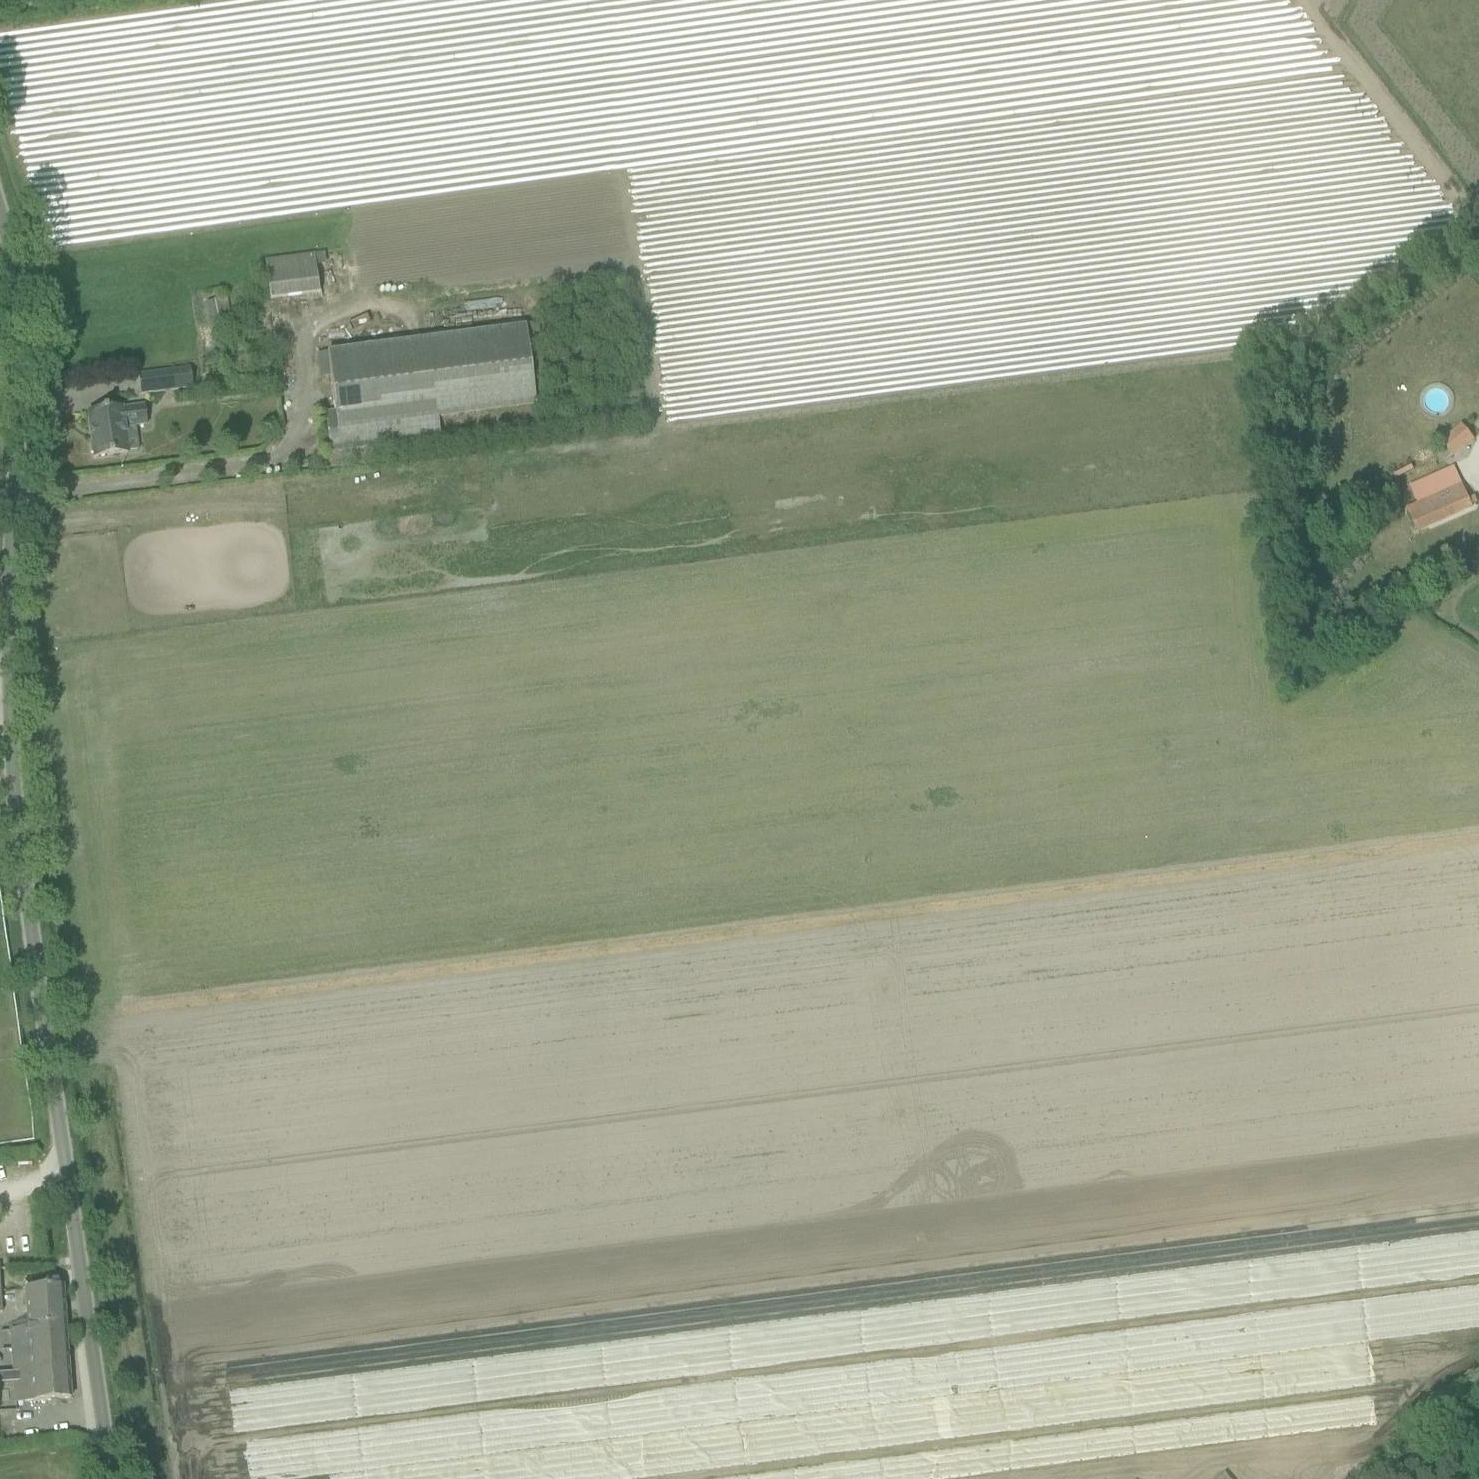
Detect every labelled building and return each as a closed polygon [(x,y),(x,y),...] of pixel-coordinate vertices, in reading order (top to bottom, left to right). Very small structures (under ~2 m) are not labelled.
[(317,293),(312,254),(264,261),(270,299),(317,293)] [(229,298),(208,301),(211,323),(232,320),(229,298)] [(335,412),(324,413),(329,454),(439,440),(436,420),(548,405),(537,325),(327,353),(335,412)] [(189,370),(139,377),(141,395),(191,388),(189,370)] [(138,451),(135,426),(146,425),(144,406),(122,409),(122,408),(88,412),(92,443),(89,445),(90,454),(93,455),(94,458),(128,453),(128,452),(138,451)] [(1461,426),(1454,432),(1465,446),(1473,440),(1461,426)] [(1443,446),(1437,451),(1446,462),(1452,457),(1443,446)] [(1472,509),(1452,463),(1434,471),(1443,492),(1407,508),(1419,533),(1472,509)] [(65,1326),(62,1287),(25,1289),(28,1328),(65,1326)] [(28,1328),(10,1330),(13,1372),(0,1373),(0,1383),(13,1382),(15,1403),(70,1399),(65,1326),(28,1328)]
